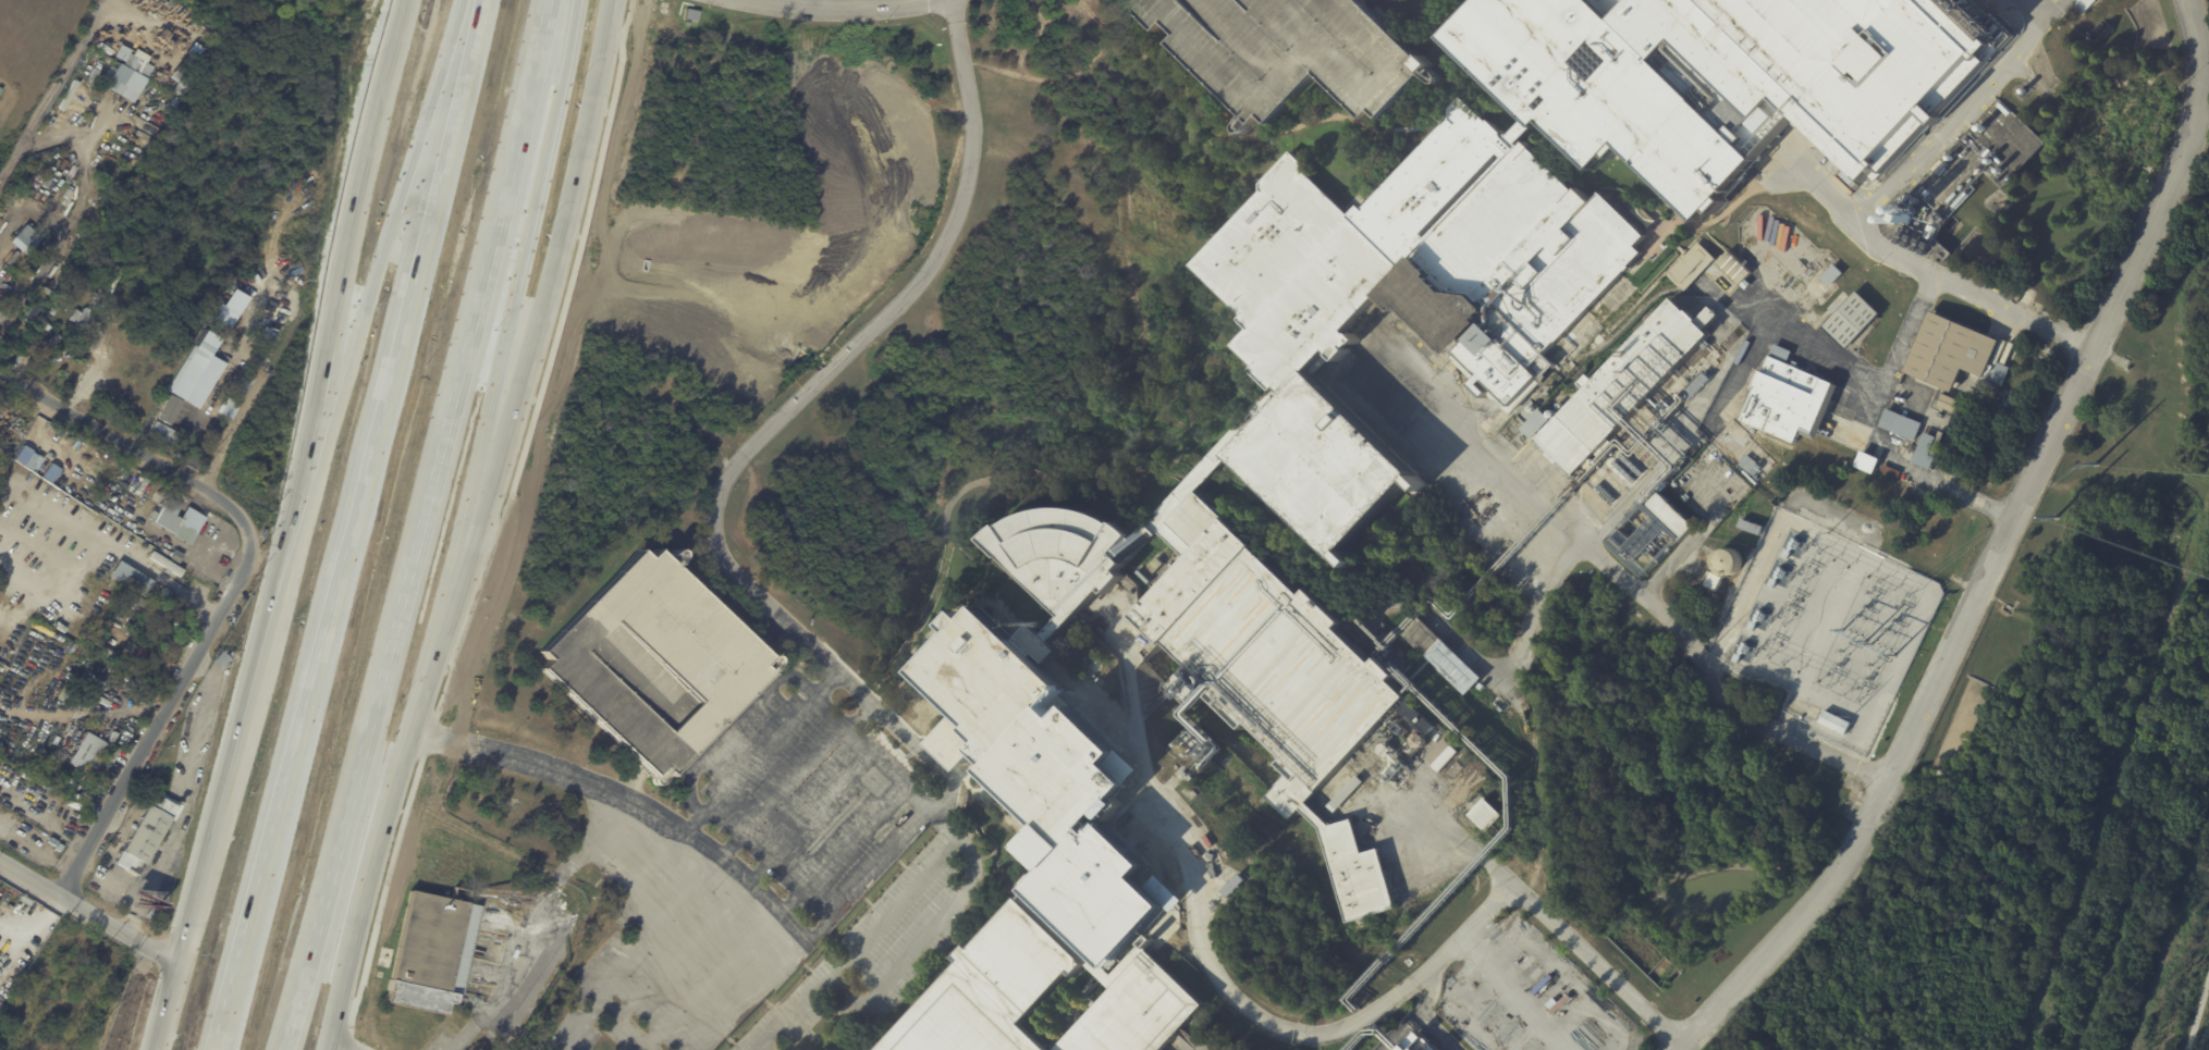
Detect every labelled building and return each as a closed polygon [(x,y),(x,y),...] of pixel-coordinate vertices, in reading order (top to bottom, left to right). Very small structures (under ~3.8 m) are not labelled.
[(1168,39),(1128,0),(1363,0),(1453,86),(1455,90),(1453,94),(1450,97),(1447,95),(1438,87),(1396,133),(1387,123),(1379,132),(1329,84),(1283,136),(1274,127),(1267,135),(1260,127),(1179,52),(1188,44),(1175,32),(1168,39)] [(1443,36),(1477,0),(1949,0),(1995,45),(1860,185),(1793,121),(1692,225),(1613,150),(1588,176),(1443,36)] [(2076,3),(2079,0),(2097,0),(2086,12),(2076,3)] [(114,62),(111,69),(84,54),(87,47),(114,62)] [(154,63),(160,66),(151,82),(146,78),(143,85),(136,81),(132,88),(111,77),(119,63),(116,62),(125,48),(154,63)] [(1361,222),(1313,175),(1312,165),(1300,156),(1269,187),(1271,198),(1198,274),(1257,335),(1241,354),(1264,375),(1261,380),(1283,398),(1309,370),(1321,382),(1398,297),(1509,410),(1563,354),(1649,259),(1641,251),(1650,240),(1605,197),(1595,206),(1559,172),(1530,144),(1512,140),(1471,104),(1361,222)] [(1943,159),(1949,164),(1947,166),(1948,168),(1942,174),(1940,173),(1939,174),(1934,169),(1943,159)] [(1928,197),(1924,193),(1928,188),(1932,193),(1928,197)] [(1906,210),(1915,213),(1912,222),(1902,219),(1905,210),(1906,210)] [(29,223),(45,237),(34,249),(37,254),(34,258),(22,246),(25,243),(17,236),(29,223)] [(1931,223),(1938,225),(1932,238),(1926,236),(1931,223)] [(1705,248),(1715,258),(1683,291),(1666,274),(1697,242),(1705,248)] [(112,255),(108,264),(96,258),(101,249),(112,255)] [(1735,257),(1751,272),(1744,279),(1750,284),(1745,289),(1739,284),(1736,286),(1715,265),(1729,250),(1735,257)] [(1836,267),(1842,272),(1829,287),(1819,277),(1832,263),(1836,267)] [(63,289),(71,294),(68,299),(60,295),(63,289)] [(1869,323),(1844,349),(1820,326),(1855,291),(1879,313),(1869,323)] [(41,295),(48,298),(32,323),(25,319),(40,294),(41,295)] [(53,307),(54,307),(60,298),(65,302),(60,310),(56,316),(50,312),(53,307)] [(2033,301),(2040,305),(2038,310),(2029,307),(2033,301)] [(236,314),(222,305),(210,323),(224,332),(236,314)] [(1676,305),(1691,317),(1692,317),(1701,325),(1699,329),(1714,341),(1634,427),(1576,485),(1541,446),(1558,427),(1676,305)] [(96,311),(85,328),(71,319),(77,308),(84,312),(88,306),(96,311)] [(1931,310),(2000,339),(1984,376),(1963,368),(1952,392),(1904,371),(1930,309),(1931,310)] [(1739,422),(1793,444),(1800,429),(1814,434),(1836,381),(1790,362),(1792,348),(1774,341),(1763,367),(1756,365),(1747,383),(1753,388),(1739,422)] [(168,391),(183,400),(210,353),(195,344),(168,391)] [(2009,367),(2010,367),(2002,385),(1990,380),(1998,362),(2009,367)] [(1321,382),(1424,484),(1421,490),(1419,489),(1415,494),(1404,485),(1341,549),(1352,560),(1347,566),(1336,555),(1334,557),(1229,455),(1283,398),(1309,370),(1321,382)] [(1707,376),(1709,379),(1689,400),(1681,394),(1702,372),(1707,376)] [(1965,403),(1960,416),(1936,405),(1942,393),(1965,403)] [(156,418),(170,425),(181,400),(168,394),(156,418)] [(1531,438),(1549,418),(1538,408),(1520,428),(1531,438)] [(1927,425),(1924,432),(1936,437),(1938,431),(1943,433),(1929,469),(1912,461),(1916,449),(1912,447),(1914,441),(1878,427),(1886,408),(1922,422),(1922,423),(1927,425)] [(177,431),(153,421),(147,436),(171,446),(177,431)] [(1879,458),(1873,473),(1854,466),(1861,450),(1879,458)] [(1900,471),(1898,478),(1880,470),(1882,465),(1900,471)] [(1643,578),(1605,542),(1617,529),(1621,524),(1619,522),(1628,514),(1629,516),(1636,508),(1637,509),(1644,503),(1646,505),(1658,492),(1694,526),(1657,565),(1643,553),(1637,557),(1650,569),(1643,578)] [(188,531),(192,533),(186,543),(172,535),(173,533),(152,521),(161,507),(158,506),(164,495),(181,505),(179,507),(183,510),(179,518),(184,521),(181,527),(188,531)] [(1204,501),(1236,531),(1311,608),(1317,603),(1354,635),(1348,642),(1353,647),(1382,676),(1388,669),(1403,683),(1398,689),(1418,708),(1398,729),(1355,770),(1316,810),(1315,811),(1309,818),(1304,814),(1294,825),(1272,801),(1292,780),(1285,773),(1290,766),(1254,733),(1249,739),(1136,626),(1193,569),(1167,544),(1165,541),(1168,538),(1204,501)] [(1750,521),(1763,527),(1759,535),(1739,528),(1742,519),(1750,521)] [(1141,549),(1136,544),(1128,535),(1125,539),(1116,533),(1107,528),(1097,526),(1084,522),(1069,521),(1056,522),(1042,524),(1031,528),(1018,533),(1010,538),(1009,539),(1008,538),(990,552),(1060,626),(1048,638),(1061,651),(1112,601),(1117,607),(1136,589),(1130,583),(1138,577),(1126,566),(1141,549)] [(1782,557),(1783,556),(1781,556),(1785,548),(1787,549),(1787,551),(1788,551),(1789,547),(1793,538),(1799,540),(1797,541),(1801,543),(1797,549),(1794,548),(1794,549),(1792,548),(1787,559),(1782,557)] [(1728,575),(1741,560),(1725,545),(1711,560),(1728,575)] [(660,560),(750,648),(770,667),(762,676),(773,685),(675,786),(670,782),(663,790),(660,791),(656,789),(659,785),(543,675),(552,667),(542,657),(641,558),(652,569),(660,560)] [(155,581),(156,582),(146,597),(111,577),(121,560),(155,581)] [(1768,586),(1769,585),(1768,585),(1771,578),(1772,579),(1772,580),(1774,580),(1775,577),(1779,567),(1784,569),(1783,570),(1787,571),(1783,579),(1780,578),(1780,579),(1778,578),(1774,589),(1768,586)] [(1723,578),(1717,592),(1704,585),(1710,571),(1723,578)] [(173,595),(164,608),(155,602),(163,589),(173,595)] [(1747,628),(1751,621),(1752,621),(1752,622),(1753,623),(1754,620),(1758,610),(1764,613),(1763,614),(1766,615),(1763,622),(1759,621),(1759,622),(1757,621),(1753,632),(1747,630),(1748,629),(1747,628)] [(995,617),(1029,651),(1045,635),(1048,638),(1061,651),(1072,663),(1060,675),(1050,665),(1046,668),(1079,699),(1060,718),(1140,792),(1137,794),(1140,798),(1129,808),(1137,815),(1107,844),(1186,917),(1118,992),(1106,980),(1029,906),(1036,898),(1032,892),(1044,881),(1050,887),(1077,857),(994,779),(999,771),(994,766),(999,759),(992,751),(972,770),(952,750),(971,729),(979,737),(984,731),(931,681),(968,643),(961,638),(975,623),(982,629),(995,617)] [(1480,688),(1477,690),(1469,700),(1402,637),(1419,619),(1484,682),(1482,685),(1480,688)] [(138,645),(149,651),(144,663),(133,657),(136,652),(134,650),(128,658),(122,655),(130,641),(138,645)] [(1377,655),(1396,674),(1391,680),(1408,696),(1419,685),(1404,671),(1413,662),(1407,656),(1409,654),(1400,644),(1394,650),(1385,642),(1380,648),(1382,650),(1377,655)] [(1732,660),(1735,654),(1736,654),(1736,655),(1738,656),(1739,652),(1743,642),(1748,645),(1747,646),(1751,647),(1747,655),(1744,653),(1744,654),(1742,654),(1738,664),(1732,663),(1733,660),(1732,660)] [(232,657),(233,658),(224,668),(217,660),(224,651),(232,657)] [(1105,664),(1095,675),(1089,668),(1099,658),(1105,664)] [(1477,690),(1480,688),(1482,685),(1486,690),(1482,694),(1477,690)] [(1818,724),(1825,711),(1850,722),(1849,726),(1853,728),(1850,734),(1846,732),(1844,736),(1818,724)] [(113,743),(109,741),(114,730),(119,733),(113,743)] [(89,732),(113,746),(95,777),(71,763),(89,732)] [(1445,739),(1460,752),(1440,774),(1426,759),(1445,739)] [(115,745),(122,749),(113,765),(107,761),(115,745)] [(1469,761),(1468,762),(1470,763),(1465,767),(1466,768),(1455,780),(1447,773),(1459,761),(1460,762),(1465,756),(1470,761),(1469,761)] [(113,769),(108,776),(100,770),(105,764),(113,769)] [(170,794),(185,803),(176,818),(174,817),(149,863),(148,862),(142,874),(118,860),(125,848),(126,849),(152,803),(148,801),(157,787),(170,794)] [(1471,815),(1486,799),(1505,816),(1488,833),(1470,816),(1471,815)] [(1041,878),(1036,874),(1019,892),(1024,897),(1041,878)] [(1249,881),(1232,899),(1225,892),(1242,875),(1249,881)] [(412,890),(470,902),(469,903),(480,905),(459,1004),(450,1002),(447,1013),(389,1001),(412,890)] [(1045,1043),(1052,1049),(900,1049),(970,972),(966,966),(977,953),(982,958),(1029,906),(1106,980),(1045,1043)] [(1216,1013),(1181,1049),(1068,1049),(1156,955),(1216,1013)] [(1422,1040),(1432,1049),(1399,1049),(1401,1048),(1402,1048),(1414,1034),(1422,1040)]
